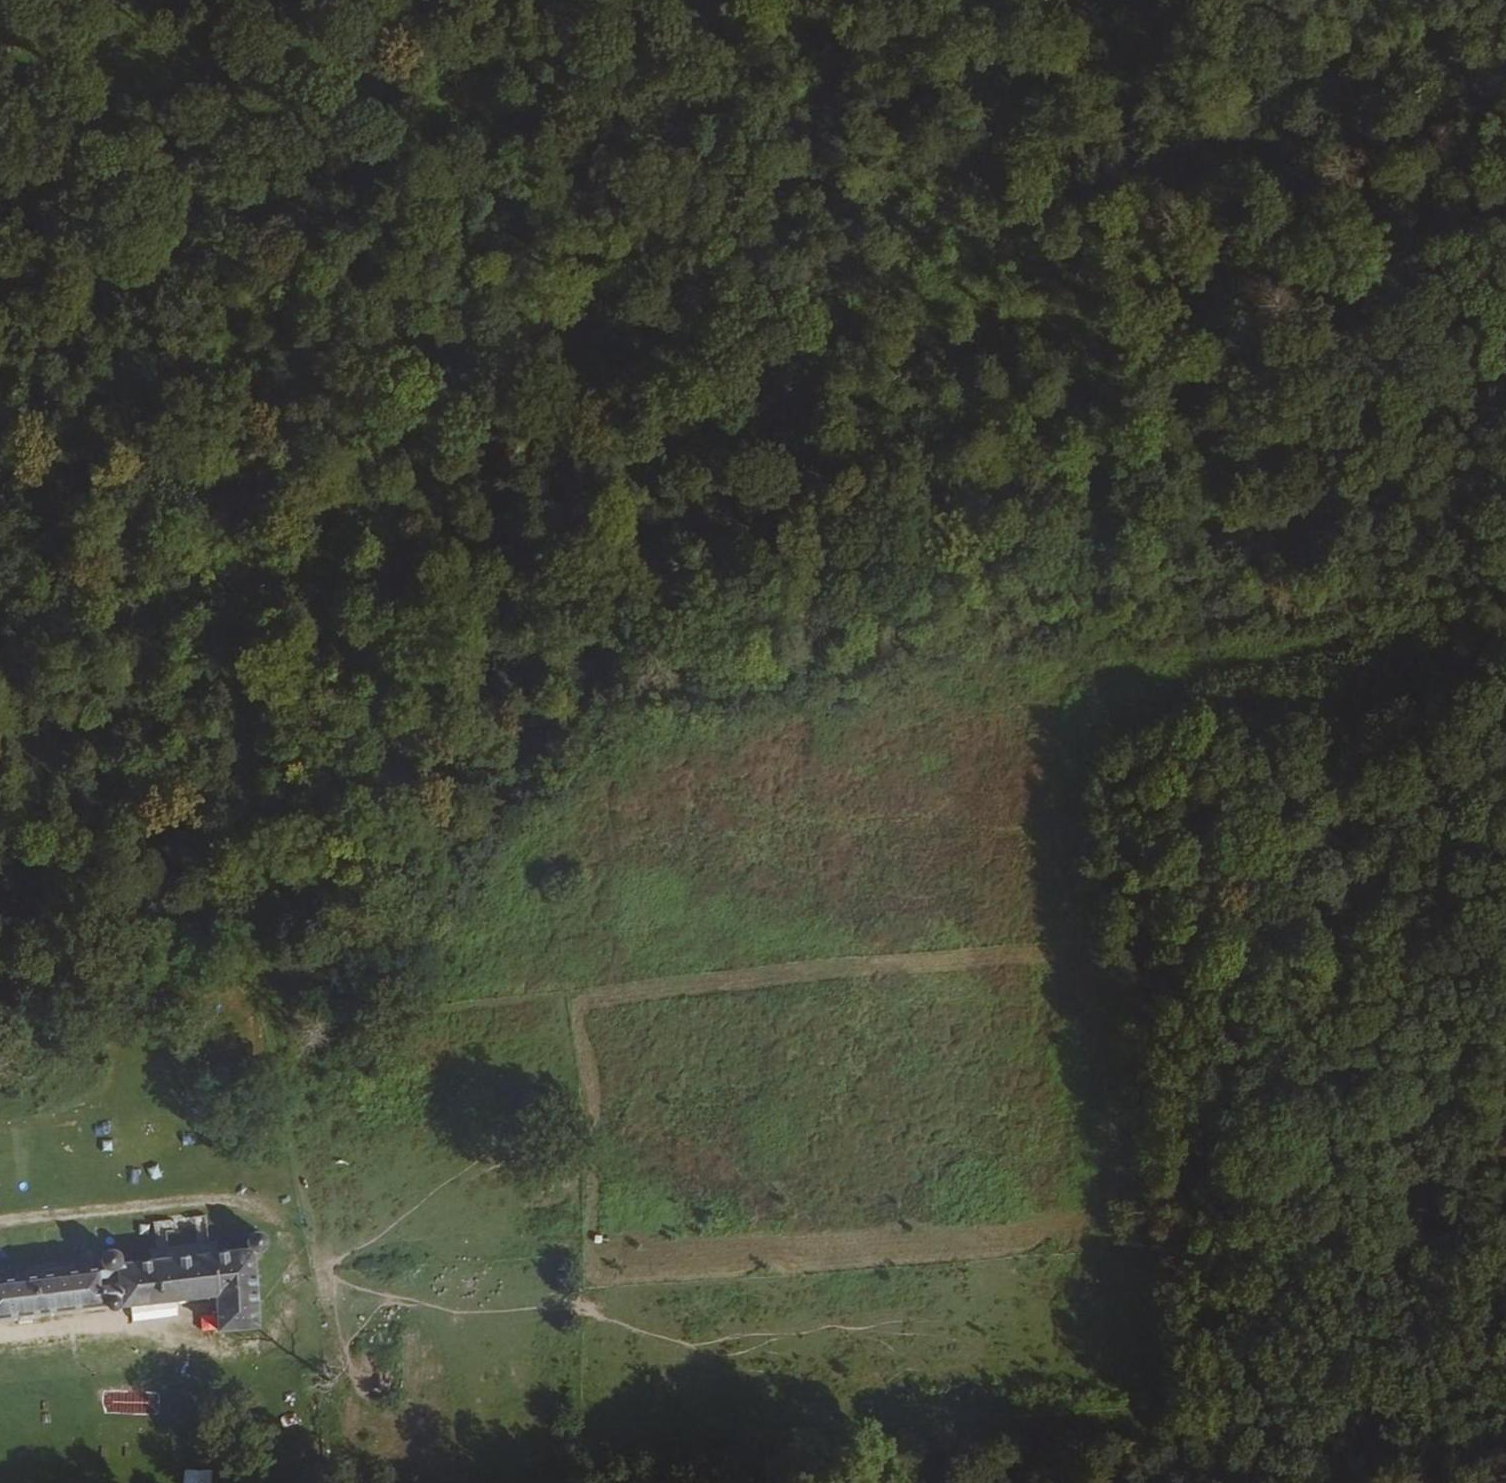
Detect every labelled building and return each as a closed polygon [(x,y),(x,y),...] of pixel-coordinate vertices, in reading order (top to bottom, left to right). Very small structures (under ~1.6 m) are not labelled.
[(119,1301),(119,1306),(214,1296),(217,1330),(258,1326),(253,1252),(255,1253),(259,1252),(261,1251),(263,1250),(264,1248),(265,1245),(265,1242),(264,1239),(263,1238),(260,1236),(257,1236),(255,1236),(253,1237),(251,1238),(249,1240),(248,1243),(249,1246),(249,1247),(250,1251),(115,1266),(117,1264),(118,1259),(117,1256),(116,1254),(114,1252),(110,1251),(106,1251),(104,1251),(101,1255),(100,1258),(100,1261),(101,1264),(105,1268),(0,1279),(0,1316),(119,1301)] [(121,1397),(124,1418),(179,1410),(176,1389),(121,1397)]
